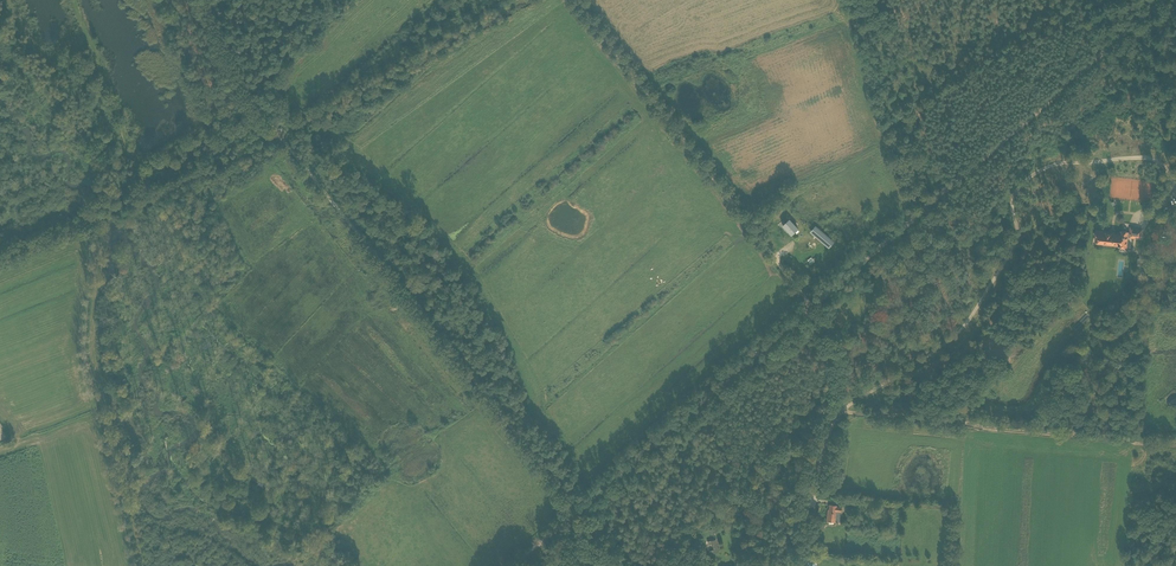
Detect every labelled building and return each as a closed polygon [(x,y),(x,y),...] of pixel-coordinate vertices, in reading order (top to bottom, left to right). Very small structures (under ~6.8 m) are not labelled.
[(1078,173),(1089,174),(1090,164),(1079,163),(1078,173)] [(1077,181),(1076,191),(1087,192),(1089,192),(1088,193),(1089,193),(1090,194),(1092,195),(1093,193),(1094,193),(1095,182),(1090,181),(1089,183),(1088,183),(1089,182),(1077,181)] [(798,228),(789,218),(782,225),(791,235),(798,228)] [(814,227),(800,239),(806,245),(819,233),(814,227)] [(1110,231),(1110,232),(1097,231),(1096,242),(1120,244),(1119,246),(1126,247),(1127,236),(1133,237),(1141,238),(1142,230),(1134,229),(1134,228),(1131,227),(1130,232),(1128,232),(1121,231),(1121,234),(1114,233),(1114,232),(1110,231)] [(799,256),(793,261),(798,267),(804,262),(799,256)] [(827,521),(833,521),(839,522),(841,507),(836,507),(836,506),(829,505),(829,512),(828,512),(827,521)] [(711,540),(708,541),(708,544),(712,543),(712,546),(713,546),(714,549),(710,551),(711,554),(715,553),(719,552),(715,539),(713,540),(711,540)] [(696,563),(704,561),(701,551),(694,553),(696,563)] [(556,557),(551,560),(555,565),(563,565),(556,557)]
